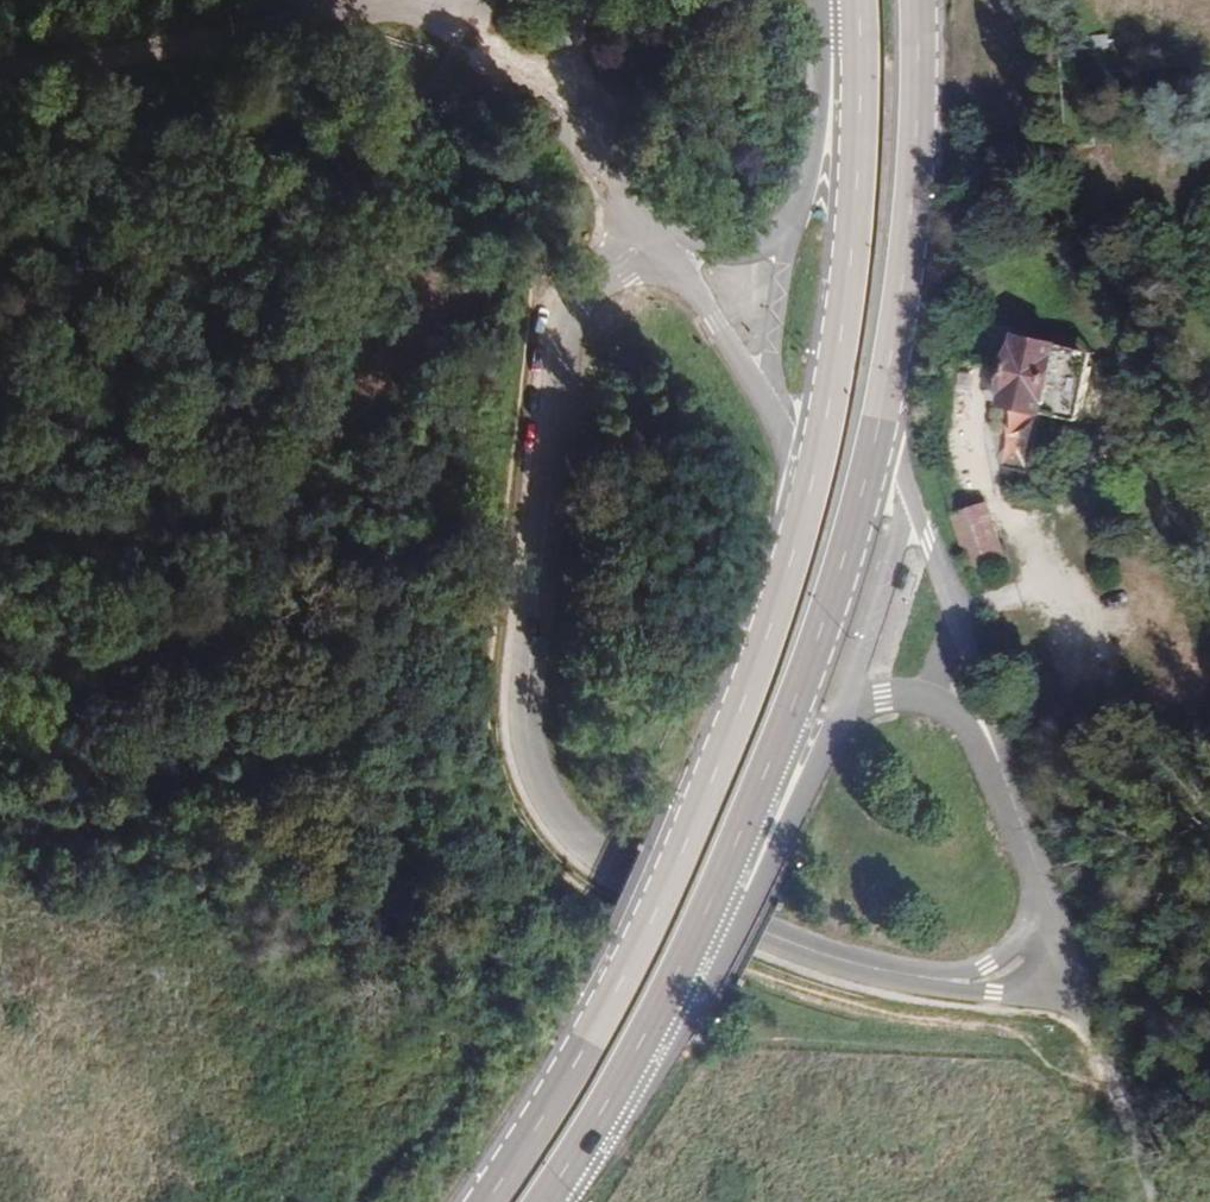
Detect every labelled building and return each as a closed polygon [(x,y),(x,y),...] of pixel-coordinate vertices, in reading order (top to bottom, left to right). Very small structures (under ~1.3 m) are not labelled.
[(1005,372),(1044,382),(1052,348),(1012,338),(1005,372)] [(1044,382),(1082,392),(1090,356),(1052,348),(1044,382)] [(1075,423),(1082,392),(1044,382),(1005,372),(997,407),(1075,423)] [(1003,560),(986,510),(958,518),(974,568),(1003,560)]
